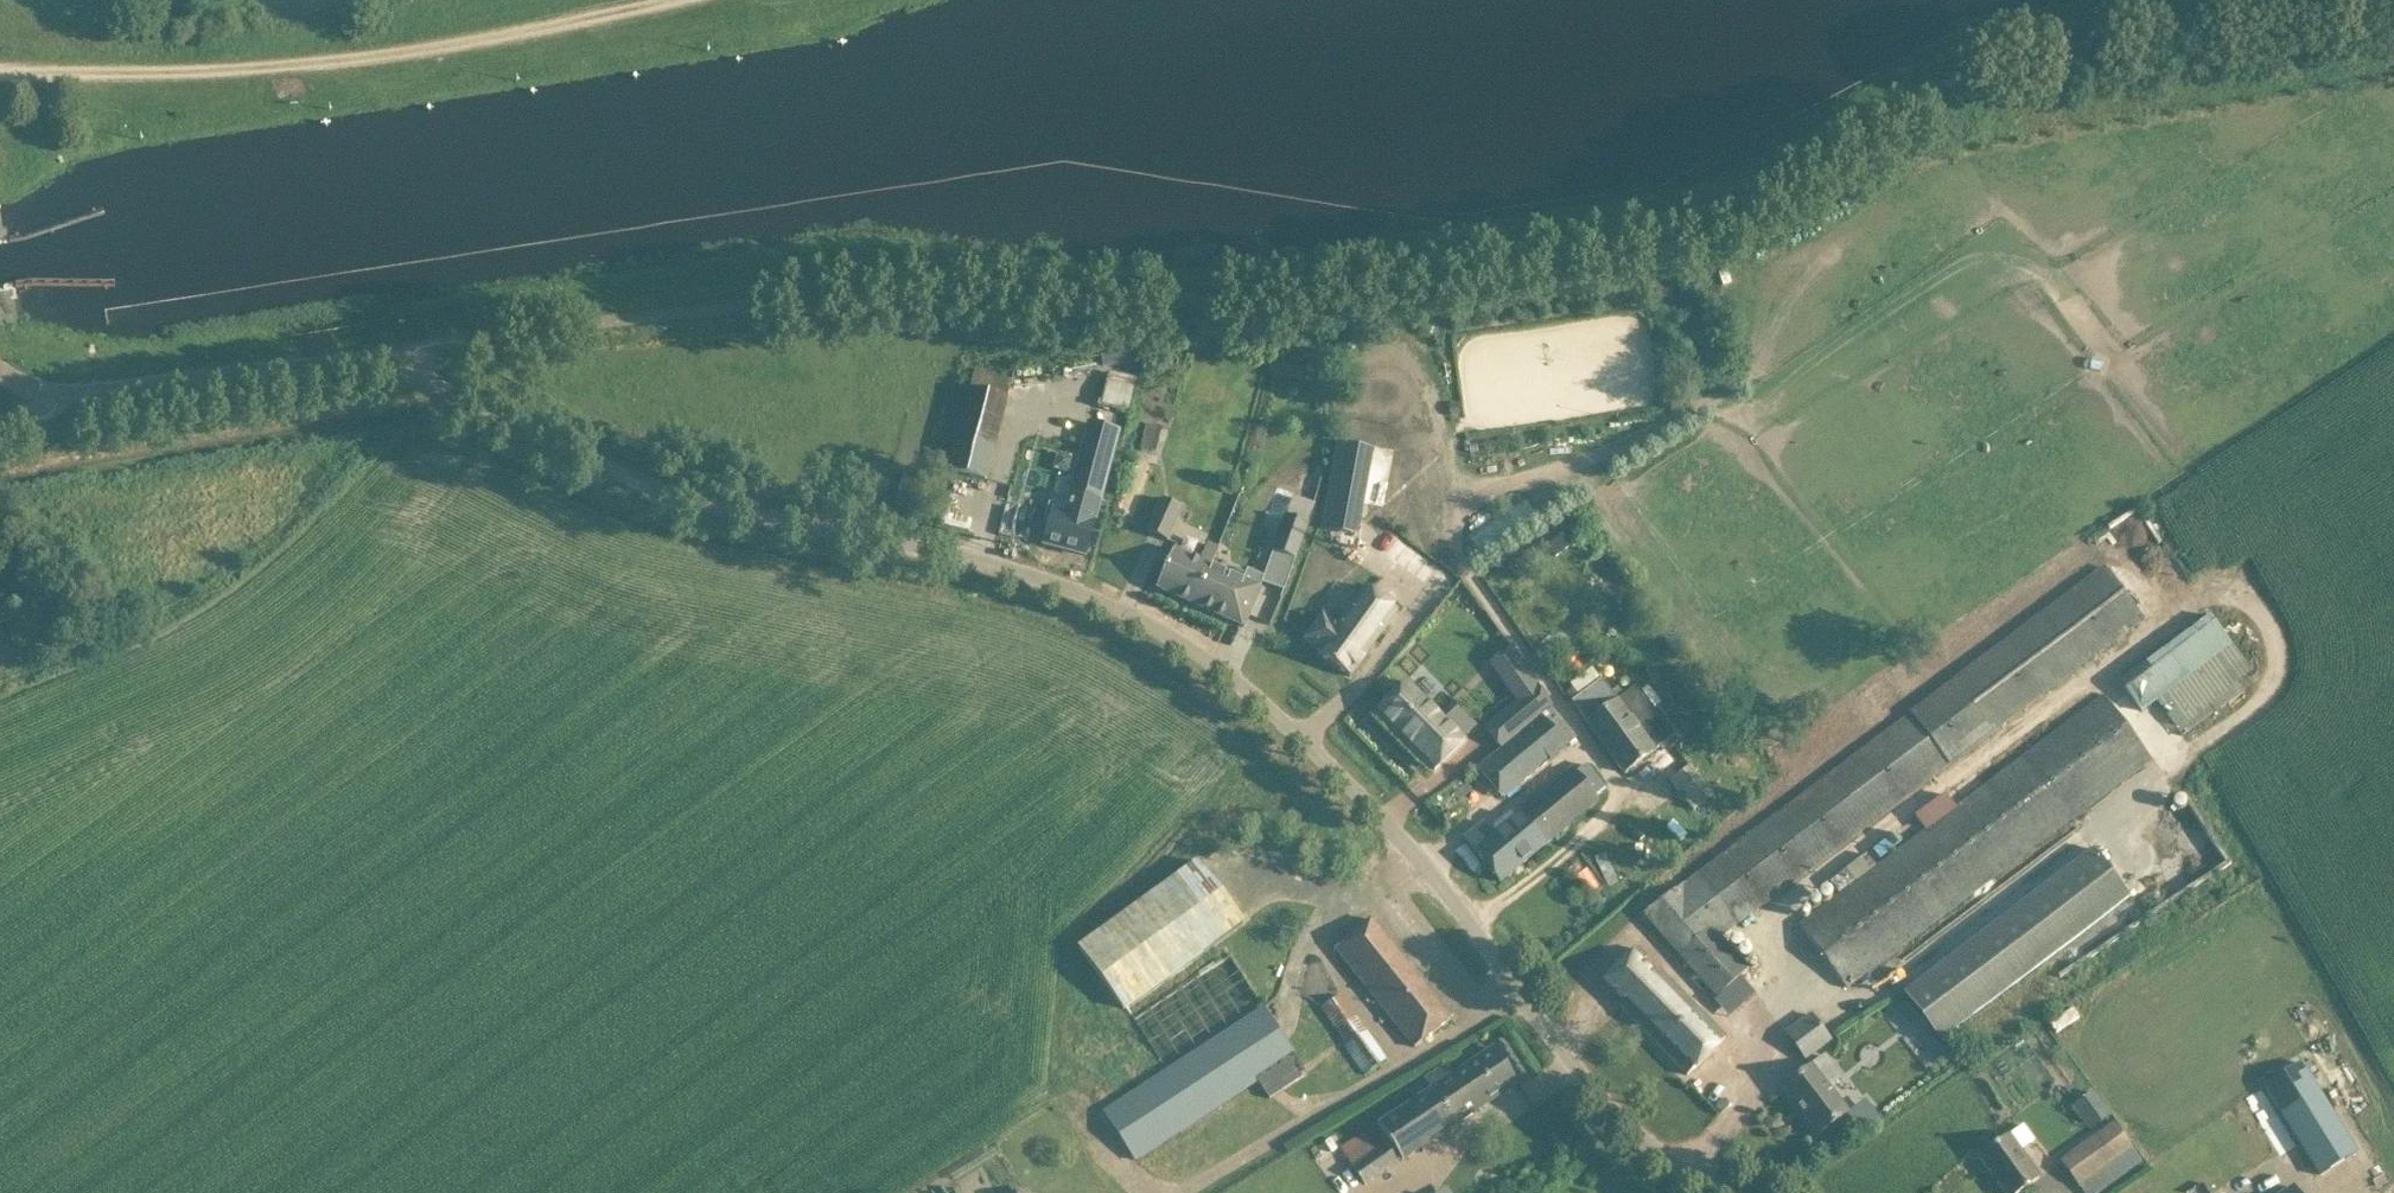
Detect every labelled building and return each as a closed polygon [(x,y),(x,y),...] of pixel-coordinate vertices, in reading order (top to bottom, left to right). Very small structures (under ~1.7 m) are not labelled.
[(1113,392),(1141,387),(1139,376),(1111,381),(1113,392)] [(986,480),(992,457),(1005,400),(968,391),(948,472),(986,480)] [(1146,423),(1142,437),(1158,441),(1162,427),(1146,423)] [(1054,509),(1044,545),(1086,556),(1095,520),(1091,519),(1096,500),(1102,501),(1120,433),(1091,425),(1073,495),(1076,496),(1071,514),(1054,509)] [(1335,460),(1322,529),(1358,535),(1370,466),(1335,460)] [(1311,517),(1321,481),(1311,478),(1301,514),(1311,517)] [(1181,508),(1163,500),(1149,532),(1167,541),(1181,508)] [(1308,525),(1286,516),(1273,551),(1295,559),(1308,525)] [(1572,544),(1564,533),(1548,544),(1556,555),(1572,544)] [(1156,588),(1193,605),(1211,566),(1212,566),(1219,550),(1208,544),(1200,561),(1174,549),(1166,566),(1156,588)] [(1211,566),(1193,605),(1244,628),(1254,606),(1262,589),(1212,566),(1211,566)] [(1720,936),(1948,762),(2138,616),(2102,568),(1911,714),(1909,711),(1644,913),(1716,996),(1747,968),(1720,936)] [(1397,611),(1365,587),(1337,625),(1322,614),(1304,639),(1320,650),(1318,653),(1350,676),(1397,611)] [(1633,610),(1623,616),(1629,626),(1639,620),(1633,610)] [(2213,623),(2126,691),(2142,712),(2148,707),(2155,702),(2177,730),(2178,729),(2237,684),(2251,673),(2213,623)] [(1521,664),(1501,678),(1518,702),(1504,713),(1520,732),(1540,715),(1551,707),(1521,664)] [(1618,687),(1612,691),(1609,687),(1612,685),(1606,677),(1572,702),(1624,773),(1675,736),(1638,685),(1624,695),(1618,687)] [(1408,682),(1378,713),(1435,770),(1465,740),(1464,739),(1476,727),(1457,708),(1445,719),(1408,682)] [(1838,894),(1800,924),(1803,928),(1849,987),(1856,982),(1878,966),(2150,759),(2100,696),(1954,807),(1944,795),(1916,817),(1925,829),(1875,867),(1866,855),(1830,883),(1838,894)] [(1541,716),(1498,752),(1524,783),(1567,747),(1541,716)] [(1484,823),(1465,838),(1500,882),(1598,803),(1572,771),(1493,836),(1484,823)] [(1732,792),(1724,798),(1731,807),(1739,801),(1732,792)] [(2129,898),(2091,850),(1903,993),(1941,1040),(2129,898)] [(1198,865),(1080,950),(1123,1009),(1241,924),(1198,865)] [(1339,946),(1416,1046),(1452,1018),(1376,918),(1339,946)] [(1638,949),(1600,986),(1609,995),(1612,992),(1624,1004),(1620,1007),(1687,1076),(1725,1039),(1658,970),(1655,973),(1643,962),(1647,958),(1638,949)] [(1133,1018),(1165,1067),(1261,1006),(1229,956),(1133,1018)] [(1323,1007),(1342,1035),(1348,1044),(1344,1047),(1364,1076),(1385,1061),(1364,1032),(1359,1024),(1340,995),(1323,1007)] [(1263,1009),(1104,1112),(1135,1159),(1259,1078),(1272,1098),(1306,1076),(1293,1056),(1263,1009)] [(1830,1040),(1828,1037),(1812,1015),(1786,1034),(1806,1059),(1830,1040)] [(1403,1161),(1498,1097),(1518,1084),(1494,1049),(1454,1075),(1447,1064),(1425,1079),(1429,1086),(1424,1089),(1426,1093),(1341,1150),(1363,1183),(1401,1158),(1403,1161)] [(1727,1054),(1695,1092),(1721,1114),(1754,1075),(1727,1054)] [(1826,1057),(1803,1075),(1784,1089),(1819,1134),(1847,1113),(1828,1088),(1841,1077),(1826,1057)] [(2301,1063),(2265,1086),(2320,1176),(2357,1153),(2301,1063)] [(2092,1093),(2073,1108),(2090,1131),(2110,1116),(2092,1093)] [(2079,1183),(2130,1145),(2114,1122),(2062,1161),(2079,1183)] [(1999,1143),(1980,1157),(2006,1192),(2019,1192),(2039,1178),(2019,1150),(2035,1139),(2024,1125),(1999,1143)]
